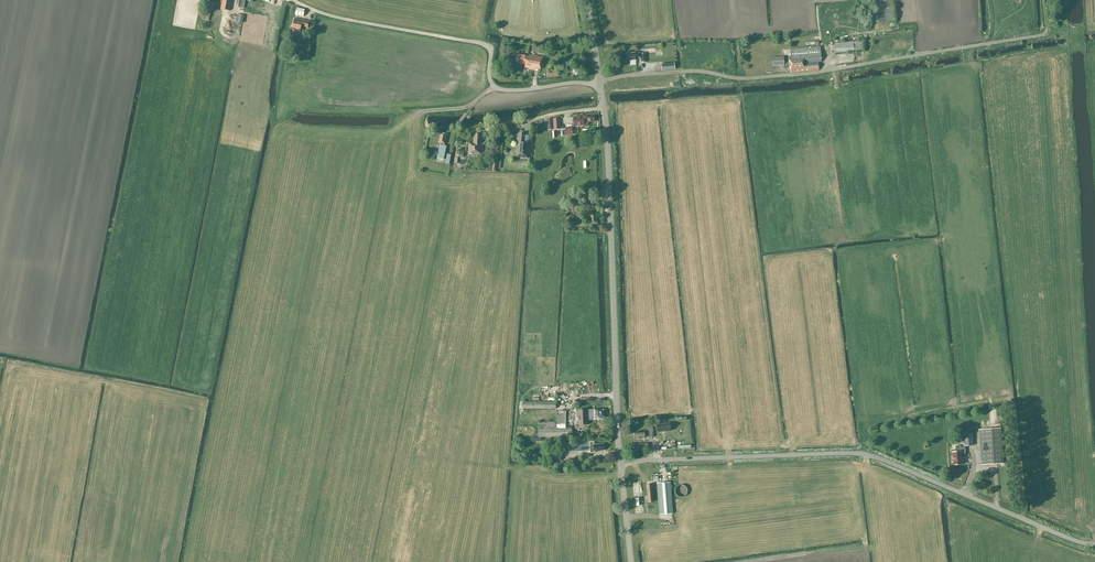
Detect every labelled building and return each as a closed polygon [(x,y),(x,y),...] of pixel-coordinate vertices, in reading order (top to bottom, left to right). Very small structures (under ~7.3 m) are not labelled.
[(231,0),(222,0),(221,9),(229,11),(231,0)] [(236,7),(244,8),(245,4),(247,5),(248,0),(237,0),(236,7)] [(894,21),(892,0),(873,0),(868,0),(870,23),(885,22),(894,21)] [(213,2),(207,1),(202,19),(209,21),(213,2)] [(305,10),(297,7),(295,15),(303,17),(305,10)] [(309,21),(299,19),(295,18),(292,30),(301,32),(301,30),(302,26),(308,27),(309,21)] [(862,41),(852,42),(835,44),(836,53),(863,50),(862,41)] [(818,63),(821,62),(820,47),(790,49),(791,57),(789,57),(789,58),(788,59),(788,58),(783,59),(783,57),(771,58),(772,67),(783,66),(784,69),(790,69),(790,73),(819,70),(818,63)] [(635,59),(640,58),(639,53),(635,53),(626,54),(626,61),(635,60),(635,59)] [(541,69),(543,57),(527,54),(527,56),(517,54),(516,62),(525,64),(525,68),(535,69),(535,68),(541,69)] [(588,122),(594,122),(593,116),(573,117),(574,126),(584,125),(584,127),(586,127),(587,126),(588,125),(588,124),(588,122)] [(527,158),(529,143),(524,143),(524,134),(519,133),(518,138),(517,137),(516,157),(527,158)] [(482,152),(482,144),(481,144),(482,134),(475,134),(475,136),(474,135),(473,143),(469,143),(468,152),(482,152)] [(444,144),(446,136),(440,135),(438,143),(440,143),(440,145),(437,156),(437,158),(443,160),(446,146),(444,146),(444,145),(444,144)] [(597,224),(596,213),(588,214),(585,214),(586,222),(588,222),(588,224),(597,224)] [(602,419),(602,409),(577,410),(578,425),(588,425),(587,420),(602,419)] [(565,424),(565,411),(556,411),(556,422),(538,423),(538,429),(539,437),(572,436),(572,428),(565,428),(565,424)] [(670,423),(656,424),(657,432),(670,431),(670,423)] [(1003,463),(1001,428),(979,430),(981,465),(1003,463)] [(964,432),(965,446),(973,445),(972,432),(964,432)] [(589,442),(589,445),(585,445),(584,442),(572,443),(573,452),(594,451),(604,450),(603,444),(593,445),(592,442),(589,442)] [(649,442),(629,443),(629,450),(649,450),(649,442)] [(965,453),(965,447),(959,447),(958,446),(955,446),(956,452),(953,453),(953,457),(950,457),(950,459),(950,461),(951,462),(953,462),(953,465),(962,464),(962,454),(965,453)] [(672,514),(670,482),(657,483),(659,515),(672,514)] [(687,490),(687,489),(686,488),(686,487),(685,486),(684,486),(684,485),(683,485),(682,485),(681,485),(680,485),(679,485),(678,486),(677,486),(676,487),(676,488),(675,488),(675,489),(675,490),(675,491),(675,492),(675,493),(676,494),(676,495),(677,496),(678,496),(678,497),(679,497),(680,497),(681,497),(682,497),(683,497),(684,496),(685,496),(686,495),(686,494),(687,493),(687,492),(687,491),(687,490)] [(647,529),(653,527),(652,524),(651,520),(645,522),(647,529)]
